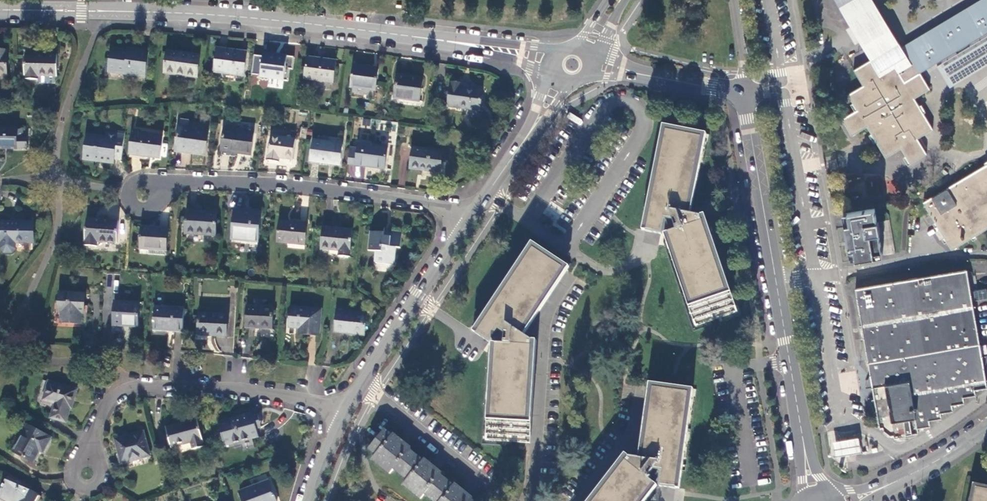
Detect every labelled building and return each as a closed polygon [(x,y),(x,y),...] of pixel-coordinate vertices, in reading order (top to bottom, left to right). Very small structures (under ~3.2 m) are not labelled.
[(874,0),(835,0),(856,35),(865,51),(871,61),(899,44),(874,0)] [(904,47),(914,65),(904,70),(905,72),(900,74),(898,71),(895,67),(880,76),(871,61),(854,70),(863,86),(848,95),(857,111),(841,121),(851,136),(867,128),(885,158),(900,149),(909,164),(926,154),(917,139),(932,130),(915,99),(930,90),(927,86),(925,81),(923,77),(920,72),(936,63),(938,66),(958,54),(956,51),(969,43),(971,47),(986,38),(986,0),(984,0),(904,47)] [(247,53),(217,48),(214,72),(243,75),(247,53)] [(145,76),(149,52),(128,49),(128,51),(111,49),(108,71),(122,73),(121,74),(131,76),(131,74),(145,76)] [(292,54),(263,50),(260,70),(289,74),(292,54)] [(200,56),(168,51),(165,73),(197,77),(200,56)] [(852,65),(863,64),(863,54),(851,55),(852,65)] [(57,55),(24,55),(23,76),(24,76),(25,80),(37,80),(37,76),(56,76),(57,55)] [(336,61),(308,57),(305,80),(333,83),(336,61)] [(379,69),(354,65),(351,87),(375,90),(379,69)] [(422,79),(398,75),(395,98),(419,101),(422,79)] [(461,83),(452,82),(448,107),(480,111),(483,90),(461,87),(461,83)] [(205,156),(209,131),(187,128),(187,126),(184,125),(184,127),(179,126),(175,152),(205,156)] [(0,129),(0,149),(16,149),(17,130),(17,129),(0,129)] [(254,133),(224,129),(221,151),(251,155),(254,133)] [(22,130),(17,130),(16,149),(26,149),(27,138),(22,138),(22,130)] [(701,137),(666,130),(647,230),(663,234),(667,232),(699,323),(733,313),(701,217),(686,214),(701,137)] [(812,142),(814,136),(801,132),(800,137),(812,142)] [(112,163),(117,135),(106,133),(105,138),(86,136),(83,159),(112,163)] [(162,137),(132,133),(129,154),(159,159),(162,137)] [(296,140),(271,136),(268,160),(279,162),(279,158),(293,160),(296,140)] [(343,145),(313,141),(310,161),(340,165),(343,145)] [(357,149),(350,148),(348,164),(384,169),(387,149),(358,144),(357,149)] [(443,151),(414,147),(411,169),(440,173),(443,151)] [(986,229),(986,165),(950,187),(923,203),(951,251),(986,229)] [(257,241),(259,211),(234,209),(231,239),(257,241)] [(850,213),(852,227),(848,228),(849,238),(872,234),(870,224),(875,223),(872,209),(850,213)] [(216,213),(186,211),(185,233),(214,235),(216,213)] [(118,222),(86,219),(84,246),(96,247),(96,242),(116,243),(118,222)] [(306,223),(279,221),(276,241),(304,243),(306,223)] [(0,223),(0,244),(1,244),(1,250),(4,254),(11,254),(14,250),(14,243),(32,243),(32,223),(0,223)] [(168,229),(140,227),(138,249),(148,249),(164,250),(166,250),(168,229)] [(352,230),(323,227),(321,249),(339,251),(339,255),(349,256),(352,230)] [(384,232),(370,231),(368,250),(376,251),(375,263),(395,264),(397,246),(400,246),(402,231),(388,230),(387,236),(384,236),(384,232)] [(858,261),(880,258),(878,243),(874,244),(872,234),(849,238),(851,247),(856,247),(858,261)] [(562,268),(532,248),(475,332),(489,342),(494,343),(488,439),(525,441),(531,340),(519,333),(562,268)] [(966,271),(855,290),(879,428),(882,428),(883,431),(889,439),(892,438),(893,442),(905,440),(905,438),(918,436),(917,431),(929,428),(928,422),(940,420),(940,416),(952,413),(951,407),(963,405),(962,399),(975,397),(974,390),(986,388),(966,271)] [(986,290),(974,291),(974,299),(986,298),(986,290)] [(84,294),(58,293),(57,313),(61,313),(61,322),(80,323),(81,313),(83,313),(84,294)] [(139,303),(113,302),(112,326),(138,327),(139,303)] [(273,307),(247,305),(246,328),(272,329),(273,307)] [(185,309),(154,307),(153,331),(183,332),(185,309)] [(321,310),(291,308),(289,327),(300,328),(299,333),(319,334),(321,310)] [(367,313),(337,311),(335,332),(365,334),(367,313)] [(228,315),(199,314),(198,335),(226,336),(228,315)] [(77,390),(49,380),(43,398),(56,402),(52,417),(66,422),(77,390)] [(652,388),(642,459),(627,457),(593,500),(639,500),(653,483),(657,486),(674,488),(687,393),(652,388)] [(258,409),(220,421),(227,444),(261,435),(259,429),(257,423),(261,421),(258,409)] [(197,418),(167,427),(173,448),(193,442),(195,448),(205,445),(197,418)] [(50,437),(26,424),(12,452),(32,462),(39,450),(43,452),(50,437)] [(471,498),(453,483),(452,485),(440,475),(441,473),(422,458),(421,460),(409,450),(410,448),(392,433),(391,435),(384,430),(369,449),(375,454),(371,459),(389,473),(393,469),(405,480),(402,484),(420,498),(424,494),(432,500),(472,500),(470,500),(471,498)] [(143,432),(116,439),(122,463),(149,456),(143,432)] [(8,476),(0,490),(0,498),(5,500),(38,500),(40,497),(26,490),(27,487),(8,476)] [(241,491),(245,500),(279,500),(271,480),(241,491)] [(977,488),(974,500),(986,500),(986,490),(977,488)]
